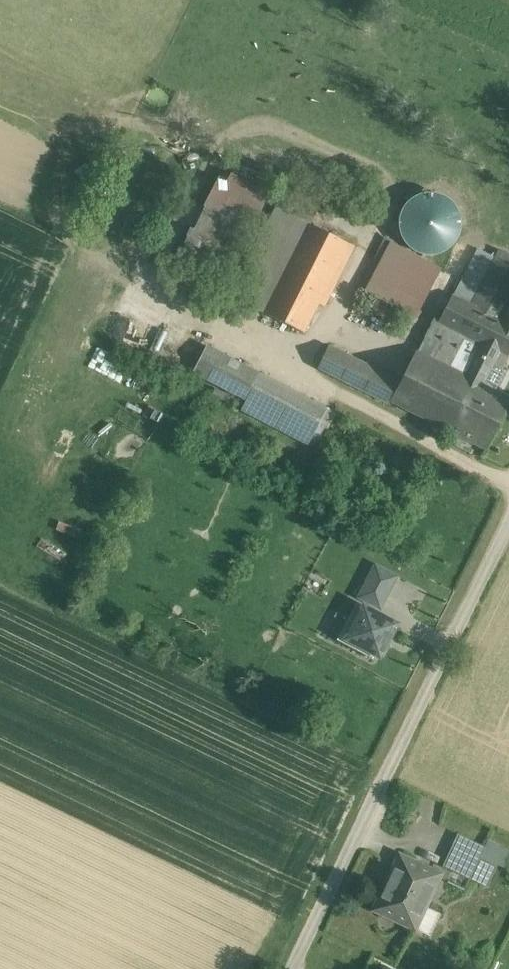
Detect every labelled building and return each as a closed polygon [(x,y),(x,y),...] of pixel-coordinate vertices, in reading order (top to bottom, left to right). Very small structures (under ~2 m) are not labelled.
[(220,177),(205,206),(251,228),(263,199),(220,177)] [(286,188),(276,206),(310,223),(319,205),(286,188)] [(182,251),(227,273),(251,228),(205,206),(193,230),(182,251)] [(264,313),(309,224),(310,223),(276,206),(231,296),(264,313)] [(309,224),(264,313),(304,333),(324,294),(329,296),(354,246),(309,224)] [(444,270),(394,245),(369,294),(374,297),(397,308),(419,319),(444,270)] [(476,248),(452,295),(471,304),(495,257),(476,248)] [(499,249),(495,257),(471,304),(502,320),(508,306),(508,254),(499,249)] [(471,304),(452,295),(439,320),(489,346),(471,380),(475,382),(482,386),(493,364),(501,369),(508,354),(508,324),(502,320),(471,304)] [(397,308),(374,297),(367,310),(390,321),(397,308)] [(439,320),(434,318),(417,352),(471,380),(489,346),(439,320)] [(324,406),(206,345),(192,372),(247,400),(243,409),(306,442),(324,406)] [(400,382),(328,346),(318,367),(390,404),(392,400),(391,399),(400,382)] [(417,352),(415,352),(400,382),(391,399),(392,400),(451,430),(475,382),(471,380),(417,352)] [(507,372),(501,369),(493,364),(482,386),(496,393),(507,372)] [(475,382),(451,430),(486,448),(508,403),(508,400),(496,393),(482,386),(475,382)] [(380,607),(396,576),(376,566),(360,596),(380,607)] [(363,606),(357,602),(337,640),(372,659),(375,654),(346,639),(363,606)] [(377,650),(382,653),(391,634),(386,632),(392,621),(363,606),(346,639),(375,654),(377,650)] [(458,833),(443,866),(470,878),(485,846),(458,833)] [(485,846),(470,878),(487,886),(499,860),(507,863),(508,859),(508,848),(488,839),(485,846)] [(440,873),(400,855),(374,909),(414,928),(425,905),(440,873)] [(425,905),(414,928),(430,935),(440,912),(425,905)]
